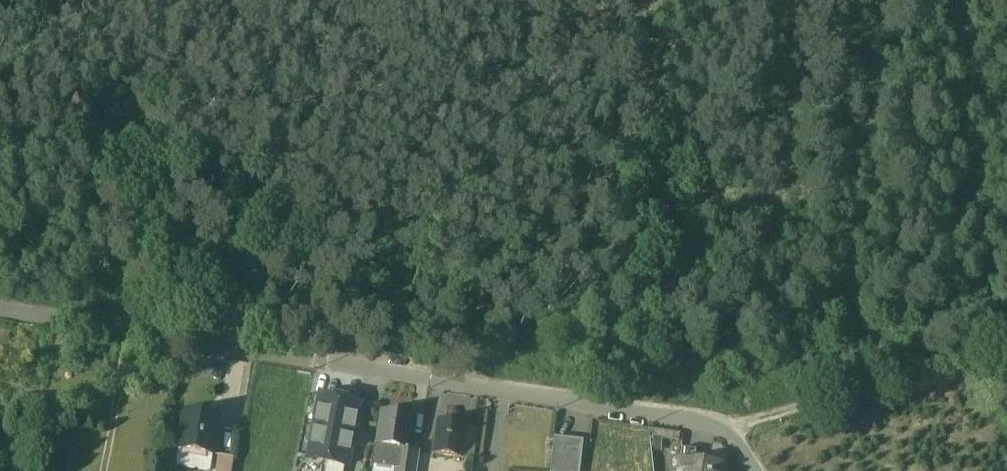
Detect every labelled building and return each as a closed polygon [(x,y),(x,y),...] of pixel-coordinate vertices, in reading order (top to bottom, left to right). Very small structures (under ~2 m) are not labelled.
[(322,396),(310,458),(325,462),(347,466),(360,404),(322,396)] [(414,418),(381,413),(377,444),(408,450),(409,450),(414,418)] [(219,420),(185,414),(177,465),(211,470),(219,420)] [(465,426),(439,422),(434,455),(460,459),(465,426)] [(554,438),(551,470),(580,470),(583,441),(554,438)] [(408,450),(377,444),(374,463),(394,467),(405,468),(407,453),(408,450)] [(682,448),(679,470),(684,470),(694,470),(695,460),(697,450),(682,448)] [(394,467),(394,470),(417,470),(420,455),(407,453),(405,468),(394,467)] [(219,456),(217,470),(231,470),(233,458),(219,456)] [(325,462),(298,456),(295,470),(323,470),(325,462)] [(695,460),(694,470),(720,470),(721,464),(695,460)]
